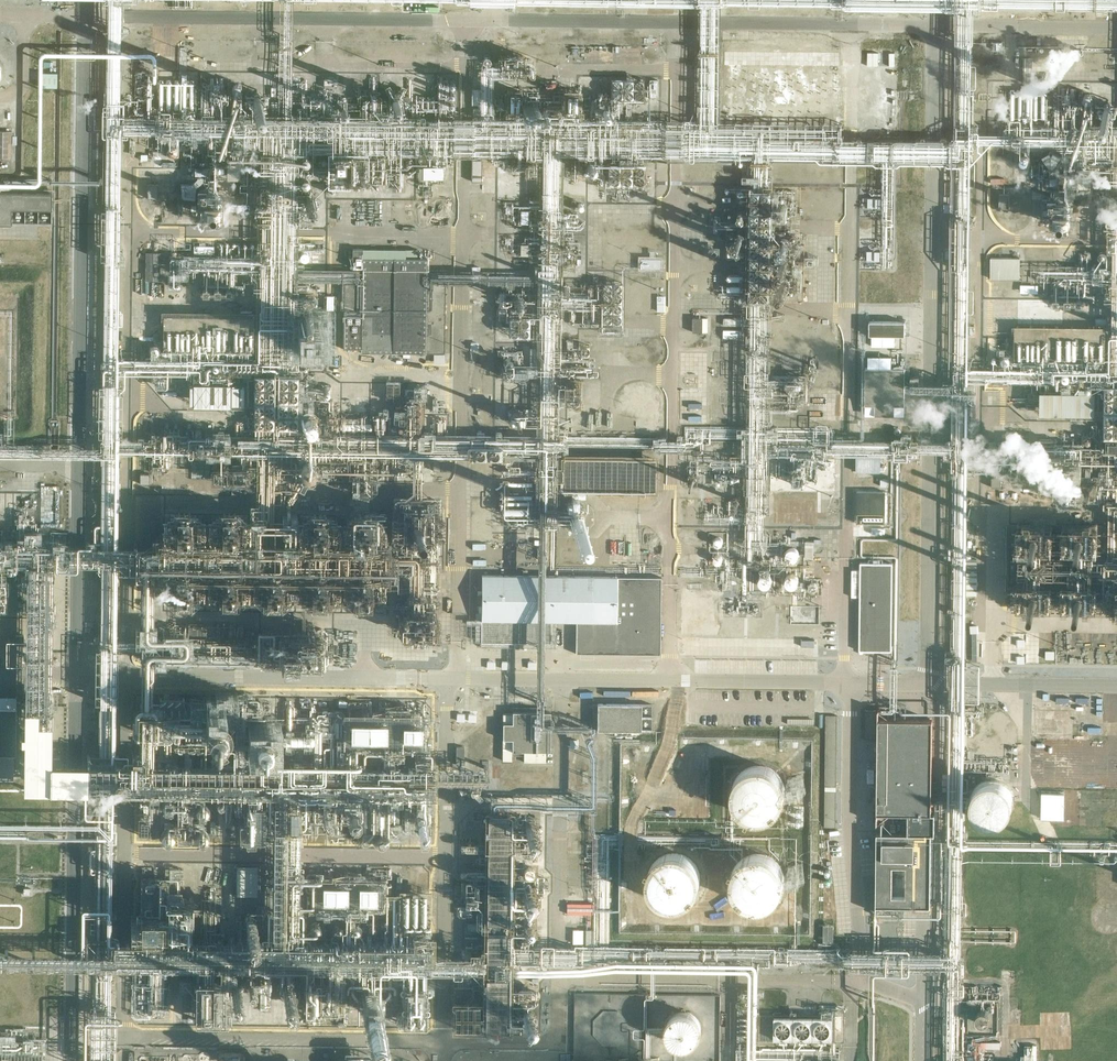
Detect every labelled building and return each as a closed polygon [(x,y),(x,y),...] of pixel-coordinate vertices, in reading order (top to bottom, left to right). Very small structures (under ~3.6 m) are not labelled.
[(449,29),(450,39),(460,39),(460,28),(449,29)] [(414,48),(416,57),(434,53),(431,40),(408,46),(408,49),(414,48)] [(805,73),(755,73),(755,109),(820,109),(820,90),(836,90),(836,68),(825,68),(825,82),(805,82),(805,73)] [(847,89),(858,91),(859,85),(849,82),(847,89)] [(256,102),(257,101),(257,100),(257,99),(257,98),(257,97),(256,96),(255,95),(254,95),(253,94),(252,94),(251,95),(250,95),(249,96),(249,97),(248,98),(248,99),(249,100),(249,101),(249,102),(250,102),(251,103),(252,103),(253,103),(254,103),(255,103),(256,102)] [(397,104),(398,103),(398,102),(398,101),(398,100),(397,99),(397,98),(396,98),(395,97),(394,97),(393,97),(392,97),(391,98),(390,99),(389,100),(389,101),(389,102),(389,103),(390,104),(391,105),(392,105),(392,106),(393,106),(394,106),(395,106),(396,105),(397,104)] [(1099,110),(1100,111),(1102,111),(1104,111),(1105,110),(1106,109),(1107,107),(1107,106),(1106,104),(1105,103),(1103,102),(1101,103),(1099,104),(1098,105),(1098,107),(1098,108),(1099,110)] [(606,112),(606,111),(607,111),(607,110),(607,109),(607,108),(606,107),(605,106),(604,105),(603,105),(602,105),(601,105),(600,105),(600,106),(599,107),(598,107),(598,108),(598,109),(598,110),(598,111),(598,112),(599,112),(600,113),(601,114),(602,114),(603,114),(604,114),(605,113),(606,112)] [(0,125),(0,153),(13,153),(13,125),(0,125)] [(450,169),(450,156),(430,155),(429,169),(450,169)] [(474,178),(485,178),(485,155),(475,155),(474,178)] [(201,175),(188,175),(188,193),(201,193),(201,175)] [(152,180),(151,194),(161,194),(161,181),(152,180)] [(141,181),(140,197),(151,197),(151,181),(141,181)] [(1002,191),(1001,206),(1011,207),(1012,191),(1002,191)] [(0,192),(0,224),(11,224),(11,209),(51,209),(51,192),(0,192)] [(871,205),(885,205),(885,194),(871,193),(871,205)] [(525,217),(533,217),(533,204),(525,204),(525,217)] [(784,215),(785,214),(785,213),(785,212),(785,211),(785,210),(784,209),(783,208),(782,208),(781,207),(780,207),(779,208),(778,208),(777,209),(777,210),(776,211),(776,212),(776,213),(777,214),(777,215),(778,215),(779,216),(780,216),(781,216),(782,216),(783,216),(784,215)] [(525,250),(534,249),(532,238),(524,239),(525,250)] [(783,249),(784,248),(784,247),(784,246),(784,245),(784,244),(783,243),(783,242),(782,242),(781,242),(780,241),(779,241),(778,242),(777,242),(776,243),(776,244),(776,245),(775,245),(775,246),(776,247),(776,248),(777,249),(778,250),(779,250),(780,250),(781,250),(782,250),(783,249)] [(650,255),(660,255),(660,245),(649,245),(650,255)] [(164,249),(149,249),(149,276),(164,276),(164,249)] [(361,268),(361,280),(426,282),(427,258),(361,258),(361,249),(352,249),(352,268),(361,268)] [(1024,279),(1024,254),(993,254),(993,278),(1024,279)] [(642,269),(661,268),(660,256),(642,258),(642,269)] [(783,265),(784,264),(784,263),(784,262),(784,261),(783,260),(783,259),(782,259),(781,258),(780,258),(779,258),(778,258),(777,259),(776,260),(775,261),(775,262),(775,263),(775,264),(776,265),(777,266),(778,266),(778,267),(779,267),(780,267),(781,267),(782,266),(783,265)] [(783,285),(783,284),(784,283),(784,282),(783,281),(783,280),(782,279),(781,279),(781,278),(780,278),(779,278),(778,278),(777,279),(776,279),(776,280),(775,281),(775,282),(775,283),(775,284),(775,285),(776,286),(777,287),(778,287),(779,287),(780,287),(781,286),(782,286),(783,285)] [(426,282),(361,280),(343,280),(343,348),(360,349),(360,352),(444,353),(445,279),(430,279),(430,282),(426,282)] [(730,287),(743,289),(744,282),(731,281),(730,287)] [(521,303),(521,302),(522,301),(522,300),(522,299),(522,298),(521,298),(521,297),(520,297),(520,296),(519,296),(518,295),(517,295),(516,296),(515,296),(514,297),(513,298),(513,299),(513,300),(513,301),(513,302),(514,303),(515,303),(515,304),(516,304),(517,304),(518,304),(519,304),(520,304),(520,303),(521,303)] [(736,307),(746,310),(748,303),(738,301),(736,307)] [(695,315),(695,330),(711,330),(711,315),(695,315)] [(726,315),(726,324),(745,324),(745,315),(726,315)] [(302,323),(303,322),(303,321),(303,320),(303,319),(303,318),(302,318),(302,317),(301,317),(300,316),(299,316),(298,316),(297,316),(296,317),(295,318),(294,319),(294,320),(294,321),(294,322),(295,323),(296,324),(297,324),(297,325),(298,325),(299,325),(300,325),(301,324),(302,324),(302,323)] [(905,321),(869,321),(869,334),(905,335),(905,321)] [(302,340),(302,339),(303,338),(303,337),(303,336),(302,335),(302,334),(301,334),(301,333),(300,333),(299,333),(298,333),(297,333),(296,333),(295,334),(294,335),(294,336),(294,337),(294,338),(294,339),(295,340),(296,341),(297,341),(298,341),(299,341),(300,341),(301,341),(301,340),(302,340)] [(1066,404),(1066,382),(1049,382),(1049,404),(1066,404)] [(1077,383),(1081,407),(1091,405),(1087,382),(1077,383)] [(1092,402),(1104,403),(1105,383),(1093,382),(1092,402)] [(311,406),(323,416),(343,393),(332,383),(311,406)] [(311,422),(312,421),(312,420),(312,419),(312,418),(311,417),(310,416),(309,415),(308,415),(307,415),(306,415),(305,415),(305,416),(304,417),(303,418),(303,419),(303,420),(303,421),(304,422),(304,423),(305,423),(305,424),(306,424),(307,424),(308,424),(309,424),(310,423),(311,422)] [(886,467),(886,452),(861,451),(860,466),(886,467)] [(309,472),(310,472),(310,471),(310,470),(310,469),(310,468),(310,467),(309,467),(309,466),(308,466),(307,465),(306,465),(305,465),(304,465),(304,466),(303,466),(302,467),(302,468),(301,468),(301,469),(301,470),(301,471),(302,472),(302,473),(303,473),(304,474),(305,474),(306,474),(307,474),(308,473),(309,473),(309,472)] [(892,485),(892,474),(884,474),(884,485),(892,485)] [(995,474),(994,486),(1003,486),(1003,474),(995,474)] [(534,501),(516,499),(516,504),(534,507),(534,501)] [(567,513),(581,514),(581,503),(568,502),(567,513)] [(577,522),(578,521),(578,520),(578,519),(578,518),(578,517),(577,517),(577,516),(576,515),(575,515),(574,515),(573,515),(572,515),(571,516),(570,516),(570,517),(569,518),(569,519),(569,520),(569,521),(570,522),(571,523),(572,523),(572,524),(573,524),(574,524),(575,524),(576,523),(577,523),(577,522)] [(809,536),(809,556),(818,556),(819,536),(809,536)] [(805,540),(792,540),(792,555),(806,555),(805,540)] [(720,549),(718,559),(726,561),(728,550),(720,549)] [(892,563),(860,562),(859,650),(891,651),(892,563)] [(770,588),(782,571),(770,563),(758,579),(770,588)] [(795,587),(809,570),(799,563),(785,579),(795,587)] [(661,577),(481,575),(480,642),(550,643),(550,621),(576,621),(575,654),(660,655),(661,577)] [(10,590),(10,612),(19,612),(19,590),(10,590)] [(134,634),(135,625),(127,624),(126,644),(143,645),(143,635),(134,634)] [(1057,659),(1058,648),(1048,648),(1048,658),(1057,659)] [(279,736),(309,698),(297,688),(267,726),(279,736)] [(24,750),(25,696),(0,696),(0,750),(24,750)] [(651,731),(652,704),(597,704),(596,730),(651,731)] [(363,727),(397,727),(397,707),(362,707),(363,727)] [(931,833),(934,833),(934,813),(931,813),(931,805),(933,805),(934,805),(934,804),(935,804),(935,803),(935,802),(935,801),(934,801),(934,800),(933,800),(931,800),(931,786),(933,786),(934,786),(935,786),(935,785),(935,784),(935,783),(935,782),(934,782),(933,782),(931,782),(932,720),(878,719),(878,709),(877,823),(877,813),(908,813),(908,833),(883,833),(883,821),(882,821),(881,833),(876,833),(876,906),(876,912),(877,912),(877,906),(930,906),(931,833)] [(433,725),(433,710),(420,710),(420,725),(433,725)] [(876,737),(876,710),(865,710),(865,737),(876,737)] [(523,755),(523,762),(545,762),(545,751),(549,751),(550,712),(542,712),(512,711),(512,714),(502,713),(502,764),(511,764),(511,755),(523,755)] [(829,712),(829,814),(840,814),(840,712),(829,712)] [(413,756),(406,772),(422,779),(429,762),(413,756)] [(785,797),(786,791),(785,785),(784,780),(781,775),(778,772),(774,768),(769,765),(764,764),(759,763),(754,764),(749,765),(744,767),(740,771),(736,775),(733,779),(732,784),(731,790),(731,794),(732,800),(735,805),(738,809),(742,813),(748,816),(752,817),(757,818),(763,818),(768,816),(772,814),(777,811),(781,806),(783,802),(785,797)] [(1011,806),(1011,802),(1011,798),(1010,794),(1008,790),(1006,787),(1002,784),(999,782),(995,780),(990,779),(986,779),(981,780),(977,782),(974,784),(971,788),(968,792),(967,796),(966,801),(966,806),(967,809),(969,814),(972,817),(976,820),(979,822),(983,824),(987,824),(991,824),(995,823),(999,822),(1004,818),(1008,814),(1010,810),(1011,806)] [(116,804),(117,789),(97,788),(96,803),(116,804)] [(522,802),(499,801),(497,854),(504,854),(504,852),(520,853),(522,802)] [(1116,851),(1116,843),(1100,843),(1100,839),(1094,839),(1094,851),(1116,851)] [(700,885),(701,880),(700,875),(699,870),(697,865),(693,861),(689,857),(684,854),(679,852),(674,852),(667,852),(663,853),(659,855),(653,859),(650,863),(647,868),(645,873),(645,879),(645,884),(646,889),(648,894),(652,899),(656,902),(661,905),(666,907),(672,908),(677,907),(683,906),(687,904),(692,900),(695,896),(698,891),(700,885)] [(782,886),(783,880),(783,875),(781,870),(779,866),(775,861),(772,858),(767,855),(762,853),(757,852),(750,853),(746,854),(741,857),(737,860),(733,864),(731,868),(729,873),(728,879),(728,884),(730,890),(733,895),(736,899),(740,902),(745,905),(749,907),(754,907),(759,907),(765,906),(770,903),(775,900),(778,895),(781,891),(782,886)] [(359,870),(334,869),(333,888),(358,890),(359,870)] [(185,880),(164,879),(163,908),(187,909),(187,914),(207,915),(209,874),(185,873),(185,880)] [(840,917),(830,917),(829,933),(840,933),(840,917)] [(589,926),(589,936),(597,937),(597,926),(589,926)] [(359,1001),(368,1009),(402,972),(392,962),(365,992),(366,993),(359,1001)] [(1014,984),(1014,972),(1001,972),(1001,984),(1014,984)] [(428,983),(418,983),(419,1010),(434,1009),(433,986),(428,986),(428,983)] [(459,992),(458,1017),(488,1018),(490,993),(459,992)] [(504,1000),(494,1000),(494,1017),(511,1017),(511,1010),(504,1010),(504,1000)] [(646,1005),(635,1004),(635,1010),(640,1011),(638,1021),(644,1022),(646,1005)] [(701,1032),(701,1028),(701,1025),(700,1021),(698,1018),(696,1015),(692,1012),(689,1011),(686,1010),(683,1009),(679,1010),(676,1011),(672,1012),(669,1015),(667,1017),(665,1021),(664,1024),(664,1028),(664,1031),(665,1035),(667,1039),(669,1041),(671,1043),(674,1045),(677,1046),(681,1047),(685,1047),(688,1046),(692,1044),(695,1042),(697,1039),(699,1036),(701,1032)] [(593,1040),(596,1041),(598,1029),(585,1026),(580,1046),(591,1049),(593,1040)]
